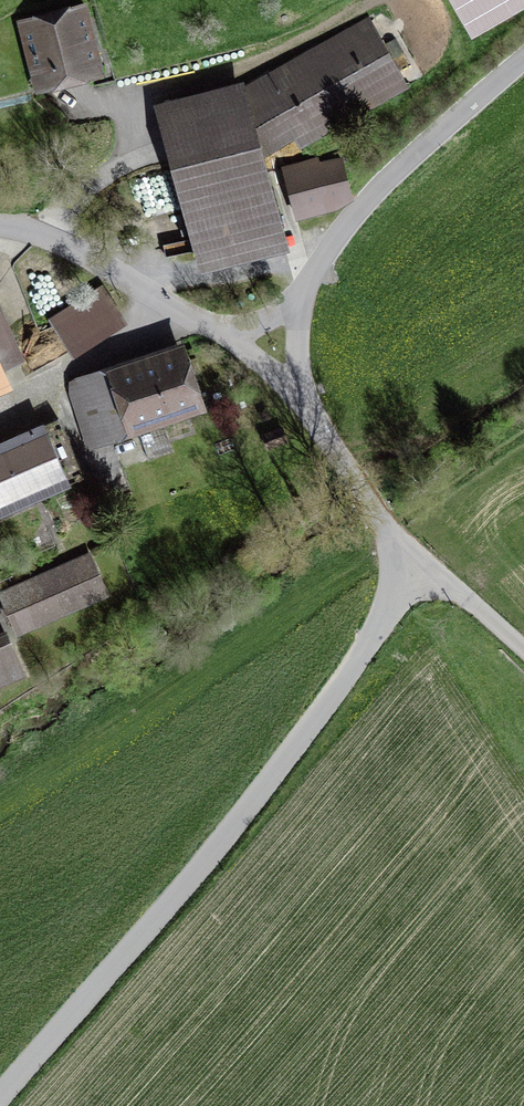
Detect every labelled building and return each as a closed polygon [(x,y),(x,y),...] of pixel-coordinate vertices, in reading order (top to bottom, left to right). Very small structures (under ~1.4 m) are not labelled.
[(464,21),(500,0),(451,0),(464,21)] [(82,10),(24,25),(40,84),(97,69),(82,10)] [(368,21),(242,91),(241,89),(160,111),(199,256),(281,235),(258,149),(292,128),(301,144),(405,86),(368,21)] [(284,169),(296,211),(334,201),(350,192),(340,159),(319,164),(319,161),(284,169)] [(171,170),(130,184),(139,214),(181,200),(171,170)] [(102,295),(54,326),(70,352),(118,321),(102,295)] [(0,318),(0,370),(19,361),(0,318)] [(198,412),(176,345),(96,372),(99,383),(96,383),(93,376),(71,384),(92,446),(198,412)] [(58,418),(0,444),(0,514),(84,477),(58,418)] [(284,440),(280,430),(266,435),(270,446),(284,440)] [(2,594),(18,632),(105,594),(89,556),(2,594)] [(23,675),(9,641),(0,645),(0,685),(23,675)]
